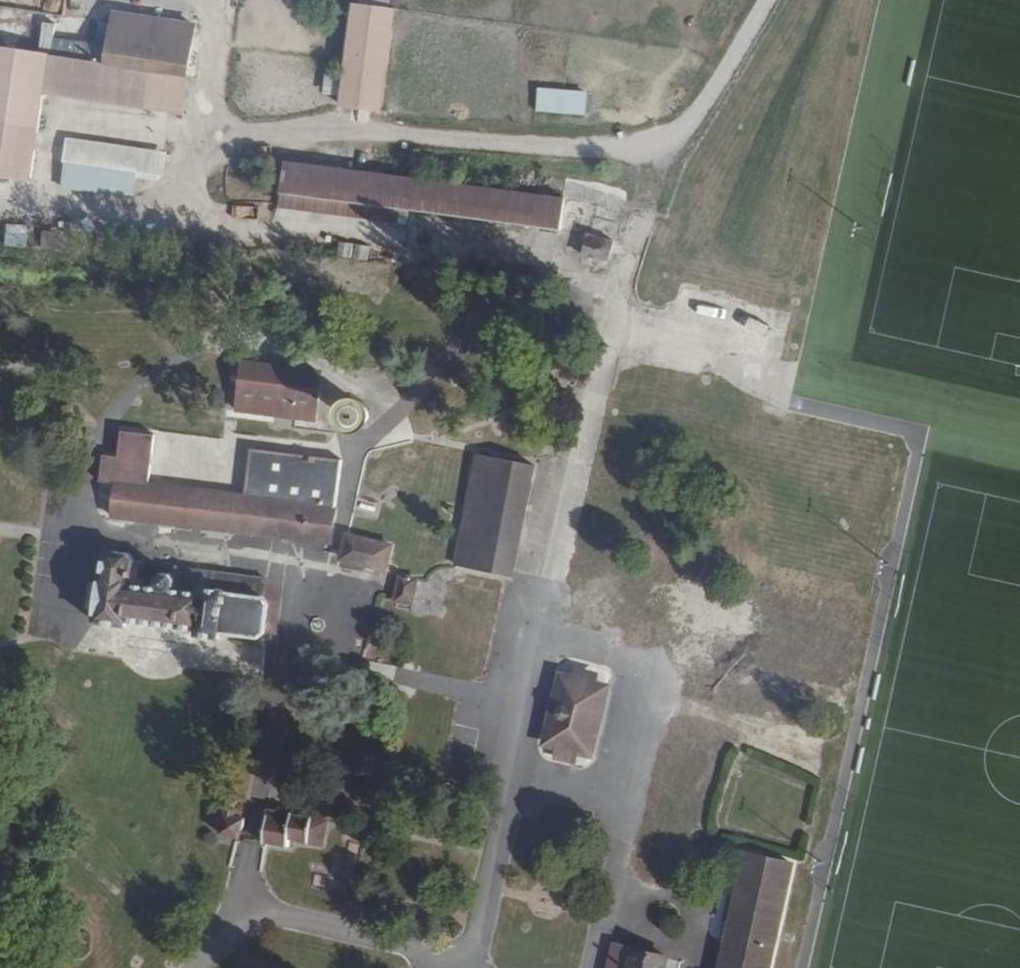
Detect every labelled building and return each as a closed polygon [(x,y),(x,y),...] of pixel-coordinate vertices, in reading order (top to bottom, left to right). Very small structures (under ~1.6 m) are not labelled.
[(362,0),(355,0),(342,97),(382,103),(397,5),(362,0)] [(179,111),(194,22),(115,9),(109,40),(90,37),(86,58),(135,66),(130,102),(179,111)] [(29,174),(43,86),(130,102),(135,66),(86,58),(0,43),(0,169),(29,174)] [(323,76),(320,94),(334,96),(336,77),(323,76)] [(534,87),(533,112),(584,114),(585,90),(534,87)] [(160,182),(164,152),(64,137),(56,186),(130,198),(133,178),(160,182)] [(563,194),(286,158),(283,187),(560,223),(563,194)] [(606,265),(611,239),(583,233),(577,259),(606,265)] [(720,319),(728,296),(715,291),(707,315),(720,319)] [(320,391),(242,378),(237,410),(279,416),(276,430),(292,433),(294,419),(316,423),(320,391)] [(325,429),(343,431),(346,413),(328,411),(325,429)] [(135,492),(142,444),(106,438),(100,474),(84,473),(82,489),(97,491),(90,532),(105,534),(106,525),(141,530),(139,539),(151,541),(153,530),(200,539),(198,549),(210,551),(212,540),(318,555),(331,476),(239,460),(231,509),(135,492)] [(525,478),(466,466),(441,581),(499,594),(525,478)] [(334,562),(382,574),(390,544),(341,532),(334,562)] [(141,602),(116,597),(120,576),(120,572),(116,565),(110,563),(101,562),(95,564),(90,569),(79,635),(114,640),(115,633),(253,652),(258,618),(251,617),(253,603),(215,597),(215,591),(162,584),(160,591),(154,587),(148,587),(145,590),(141,602)] [(584,685),(568,681),(565,696),(545,691),(529,757),(550,761),(546,776),(560,780),(566,765),(583,769),(599,705),(580,699),(584,685)] [(364,783),(348,780),(342,805),(359,809),(364,783)] [(224,810),(216,808),(206,846),(227,851),(234,827),(221,823),(224,810)] [(281,833),(256,829),(249,855),(278,862),(280,853),(307,861),(314,834),(283,827),(281,833)] [(732,869),(707,967),(760,967),(779,881),(732,869)]
